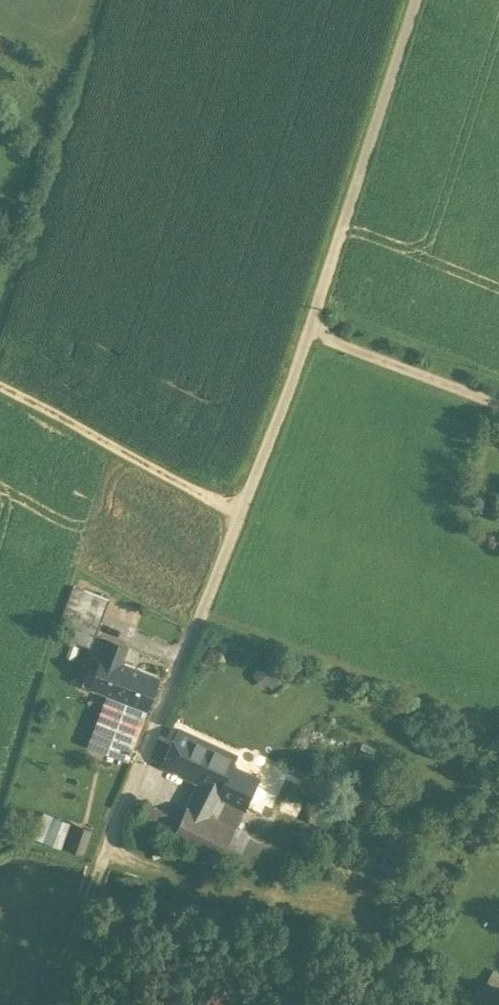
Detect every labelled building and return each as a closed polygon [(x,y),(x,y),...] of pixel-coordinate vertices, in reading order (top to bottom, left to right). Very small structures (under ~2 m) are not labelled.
[(97,634),(109,595),(72,585),(61,623),(97,634)] [(131,646),(112,638),(100,667),(89,663),(80,683),(100,691),(80,738),(122,756),(142,709),(146,711),(160,678),(124,663),(131,646)] [(270,664),(258,671),(265,684),(278,677),(270,664)] [(151,803),(142,820),(228,858),(269,766),(224,746),(232,732),(209,721),(201,740),(179,728),(163,764),(199,783),(185,819),(151,803)] [(34,836),(63,848),(73,821),(44,810),(34,836)] [(83,828),(73,854),(93,862),(103,837),(83,828)] [(477,1000),(485,1004),(498,1004),(498,971),(495,969),(477,1000)]
